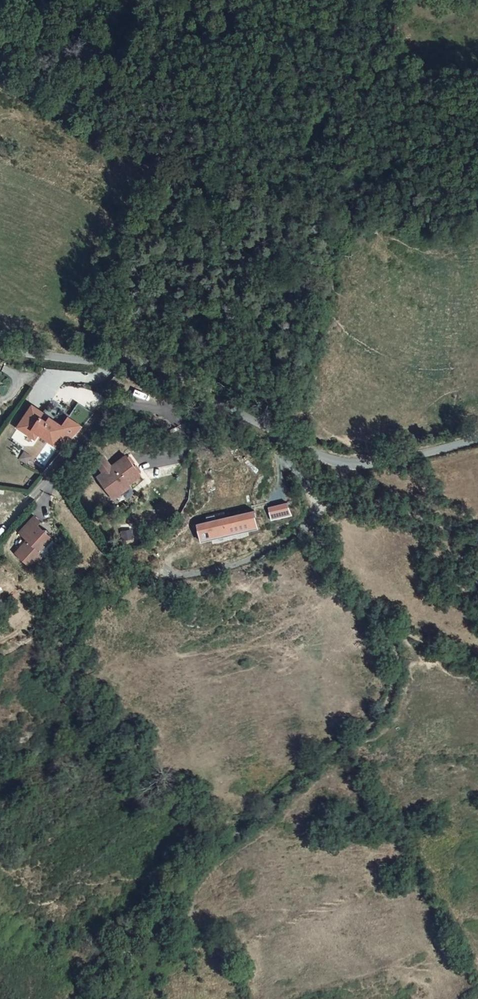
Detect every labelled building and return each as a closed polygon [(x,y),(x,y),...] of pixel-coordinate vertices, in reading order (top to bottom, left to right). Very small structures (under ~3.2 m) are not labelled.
[(33,405),(18,427),(30,435),(34,429),(39,432),(54,443),(56,441),(64,447),(82,426),(68,417),(63,425),(51,417),(48,421),(42,417),(45,413),(33,405)] [(45,413),(42,417),(48,421),(51,417),(45,413)] [(34,429),(30,435),(35,438),(39,432),(34,429)] [(24,451),(19,458),(27,463),(32,456),(24,451)] [(105,475),(99,479),(113,499),(130,487),(142,479),(128,459),(113,470),(106,460),(98,465),(105,475)] [(130,487),(113,499),(115,502),(132,490),(130,487)] [(288,503),(268,508),(271,521),(291,515),(288,503)] [(254,511),(196,525),(200,543),(212,540),(213,544),(249,536),(248,532),(258,529),(254,511)] [(27,540),(15,553),(31,568),(43,555),(40,552),(51,541),(45,535),(46,532),(38,529),(36,527),(42,521),(35,515),(19,533),(27,540)]
